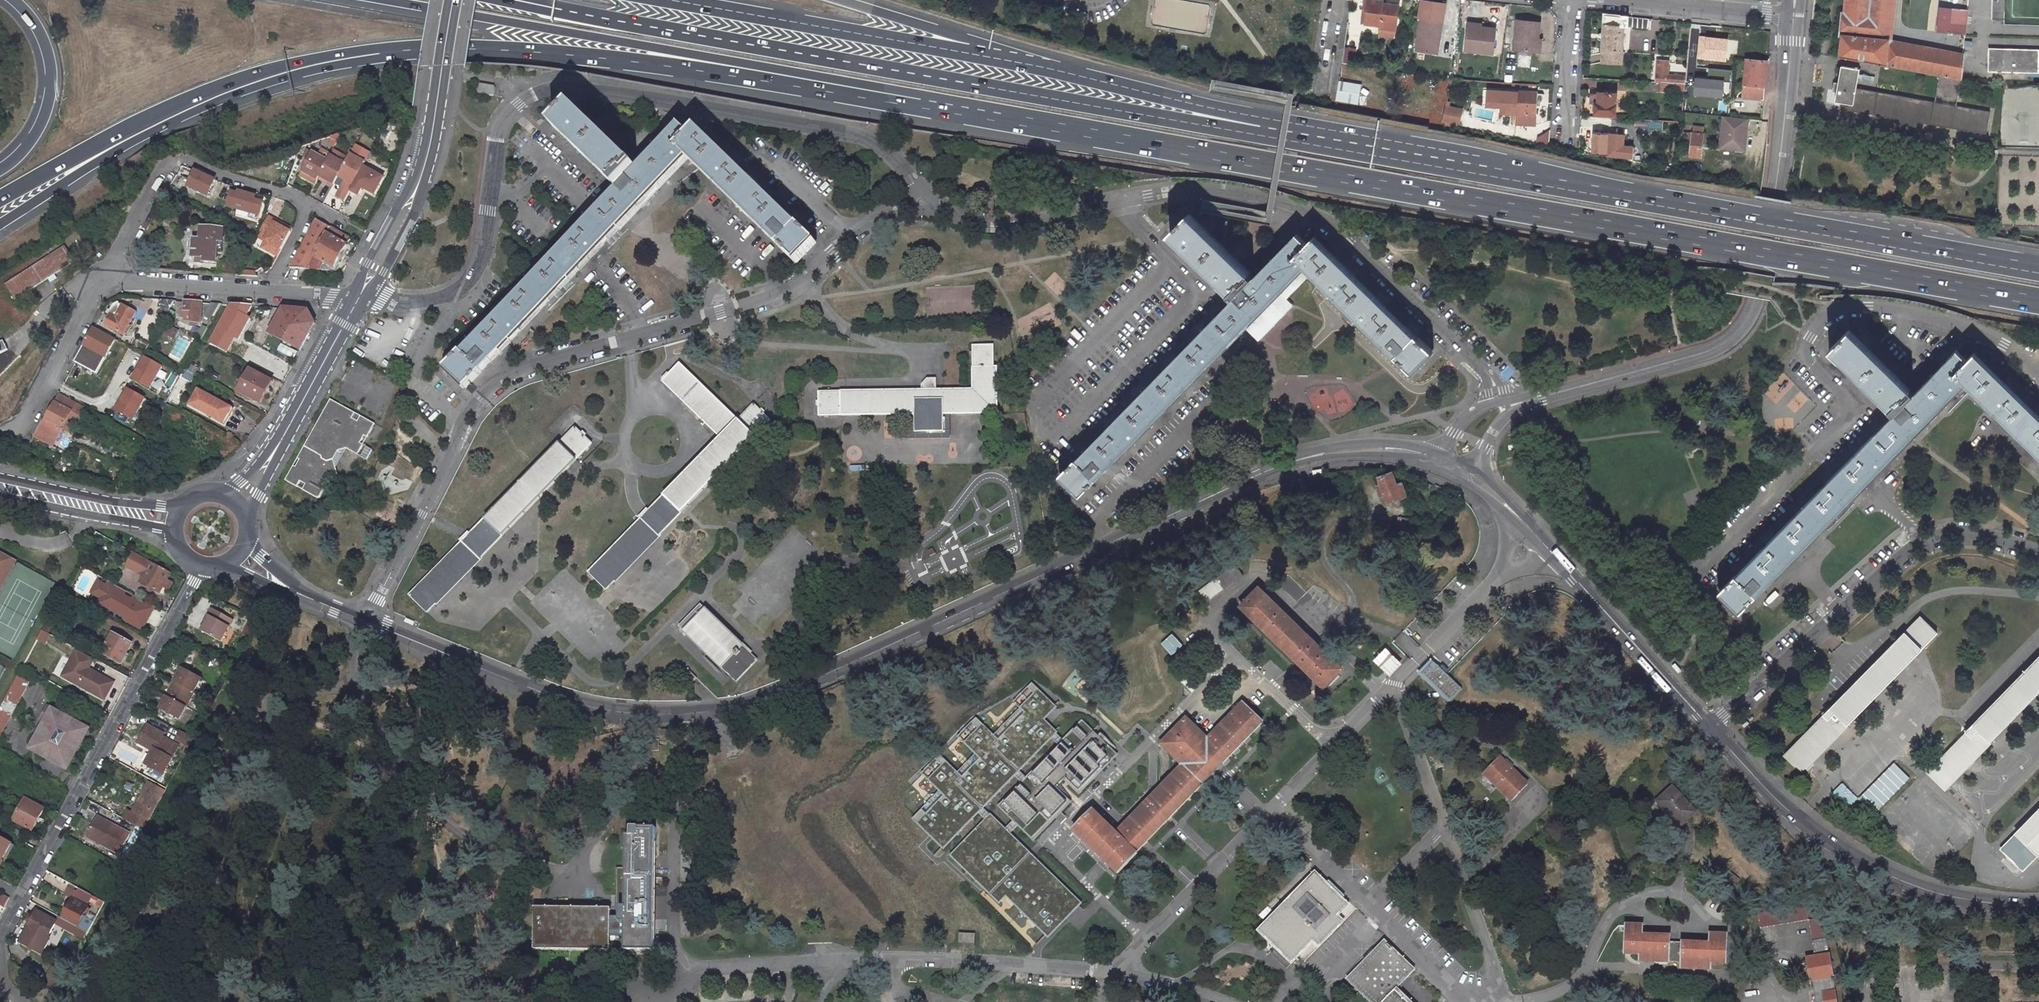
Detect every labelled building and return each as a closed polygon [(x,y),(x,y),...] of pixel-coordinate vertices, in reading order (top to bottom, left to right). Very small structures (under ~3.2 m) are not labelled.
[(1208,4),(1178,0),(1159,0),(1156,25),(1205,31),(1208,4)] [(1362,21),(1376,23),(1375,25),(1392,27),(1396,3),(1379,1),(1379,0),(1365,0),(1362,21)] [(1894,0),(1847,0),(1841,58),(1860,61),(1861,53),(1866,53),(1865,62),(1938,76),(1961,80),(1963,55),(1890,41),(1894,0)] [(1968,9),(1942,6),(1941,31),(1965,34),(1968,9)] [(1600,61),(1619,62),(1622,24),(1645,27),(1646,18),(1602,13),(1600,61)] [(1440,18),(1418,15),(1414,49),(1434,52),(1436,34),(1438,34),(1440,18)] [(1537,19),(1515,17),(1513,47),(1535,48),(1536,36),(1537,19)] [(1477,27),(1464,25),(1462,48),(1491,51),(1493,26),(1478,24),(1477,27)] [(1344,63),(1355,63),(1355,48),(1344,48),(1344,63)] [(2038,76),(2038,54),(1989,53),(1988,76),(2038,76)] [(1744,58),(1740,96),(1762,98),(1766,60),(1744,58)] [(1666,60),(1655,59),(1654,81),(1659,81),(1683,83),(1683,75),(1665,74),(1666,60)] [(1917,125),(1985,137),(1989,115),(1958,109),(1956,109),(1961,80),(1938,76),(1934,105),(1857,91),(1860,72),(1842,68),(1836,104),(1848,106),(1847,112),(1894,121),(1892,130),(1892,135),(1915,139),(1915,135),(1917,125)] [(1710,78),(1730,79),(1730,71),(1710,70),(1710,78)] [(1725,99),(1727,80),(1697,77),(1695,95),(1725,99)] [(1359,105),(1362,84),(1339,80),(1336,101),(1359,105)] [(1682,91),(1683,83),(1659,81),(1658,90),(1682,91)] [(478,85),(475,95),(483,96),(490,97),(492,88),(478,85)] [(1534,90),(1515,89),(1515,90),(1501,89),(1500,103),(1515,104),(1514,117),(1532,118),(1533,103),(1534,99),(1537,99),(1539,97),(1540,92),(1534,92),(1534,90)] [(1613,114),(1614,92),(1596,91),(1595,101),(1594,101),(1593,112),(1613,114)] [(1460,101),(1443,99),(1441,113),(1458,115),(1460,101)] [(463,394),(682,166),(753,235),(789,269),(811,247),(807,244),(794,231),(792,232),(692,133),(685,140),(673,129),(634,170),(567,109),(547,131),(612,193),(458,357),(455,355),(440,371),(463,394)] [(1716,115),(1712,147),(1733,149),(1737,117),(1716,115)] [(1614,116),(1613,125),(1628,126),(1629,117),(1614,116)] [(1698,155),(1701,126),(1691,125),(1690,131),(1683,131),(1682,138),(1690,139),(1688,154),(1698,155)] [(1616,144),(1616,133),(1592,131),(1590,153),(1630,156),(1631,147),(1631,145),(1616,144)] [(1766,132),(1758,132),(1757,144),(1764,144),(1766,132)] [(364,191),(376,197),(386,176),(365,166),(371,152),(355,144),(349,157),(334,150),(330,159),(307,149),(303,159),(307,161),(299,177),(316,185),(319,178),(335,186),(327,202),(333,204),(334,201),(343,205),(350,191),(361,197),(364,191)] [(1641,148),(1631,147),(1630,156),(1640,156),(1641,148)] [(194,171),(188,190),(211,197),(217,177),(194,171)] [(232,189),(227,208),(261,217),(265,201),(257,199),(258,196),(232,189)] [(1431,347),(1417,333),(1415,334),(1312,233),(1304,241),(1295,231),(1253,274),(1187,211),(1166,233),(1233,295),(1060,474),(1083,495),(1244,328),(1303,268),(1310,275),(1408,369),(1431,347)] [(260,249),(278,258),(292,229),(268,216),(257,237),(265,240),(260,249)] [(294,267),(324,269),(328,263),(332,265),(344,243),(343,242),(347,235),(314,217),(288,266),(294,267)] [(203,260),(214,261),(215,250),(216,239),(222,239),(223,226),(200,224),(199,237),(193,236),(191,254),(199,254),(203,254),(203,260)] [(64,243),(5,283),(15,298),(75,259),(64,243)] [(1258,341),(1292,306),(1284,299),(1310,275),(1303,268),(1244,328),(1258,341)] [(160,299),(159,303),(161,306),(167,310),(172,299),(160,299)] [(191,318),(199,319),(201,301),(181,300),(181,313),(185,313),(185,317),(191,317),(191,318)] [(127,325),(135,310),(119,301),(115,304),(113,302),(111,306),(114,307),(105,322),(123,332),(124,331),(127,325)] [(209,302),(203,313),(211,318),(212,315),(219,303),(209,302)] [(212,315),(220,320),(229,303),(219,303),(212,315)] [(281,307),(267,333),(298,349),(313,322),(306,309),(281,307)] [(178,328),(166,321),(162,329),(173,335),(178,328)] [(209,333),(214,325),(208,322),(207,325),(204,330),(209,333)] [(204,330),(207,325),(202,323),(197,332),(202,334),(204,330)] [(74,361),(96,373),(115,338),(92,327),(74,361)] [(1848,327),(1827,349),(1891,413),(1887,417),(1719,590),(1742,612),(1911,439),(1937,412),(1964,384),(2038,458),(2038,419),(1971,351),(1964,359),(1953,349),(1915,388),(1912,391),(1848,327)] [(11,344),(6,335),(0,338),(0,337),(0,350),(11,344)] [(918,388),(814,389),(814,413),(911,411),(911,428),(937,428),(937,411),(995,410),(994,363),(990,363),(989,343),(967,343),(968,387),(932,387),(918,388)] [(132,381),(153,390),(163,365),(143,357),(132,381)] [(734,418),(682,362),(662,380),(717,435),(645,511),(588,570),(606,588),(768,419),(751,401),(734,418)] [(249,368),(237,389),(259,401),(271,380),(249,368)] [(932,387),(932,377),(924,377),(919,382),(918,388),(932,387)] [(233,406),(199,387),(190,403),(217,418),(219,413),(227,417),(233,406)] [(136,421),(146,397),(125,388),(115,412),(136,421)] [(40,428),(59,438),(77,401),(59,391),(44,420),(40,428)] [(353,413),(329,400),(312,431),(313,432),(314,433),(315,435),(315,436),(312,441),(311,442),(309,442),(307,442),(306,441),(296,459),(298,461),(294,468),(292,467),(284,481),(295,488),(298,482),(304,485),(301,491),(315,499),(318,498),(323,488),(321,487),(324,481),(337,477),(332,460),(336,452),(345,449),(356,456),(361,445),(358,444),(363,436),(366,438),(373,425),(359,417),(356,422),(350,419),(353,413)] [(224,422),(227,417),(219,413),(217,418),(224,422)] [(593,444),(574,426),(410,595),(429,614),(593,444)] [(234,435),(228,431),(225,436),(231,440),(234,435)] [(1380,478),(1390,503),(1409,496),(1404,483),(1399,485),(1394,473),(1380,478)] [(168,576),(171,570),(152,559),(134,549),(126,564),(140,572),(142,568),(145,570),(140,579),(160,590),(163,584),(168,576)] [(17,561),(0,552),(0,592),(17,561)] [(1234,563),(1228,568),(1227,569),(1228,570),(1217,579),(1201,591),(1207,600),(1208,602),(1210,601),(1225,590),(1243,576),(1234,563)] [(1316,602),(1308,610),(1324,626),(1340,609),(1325,594),(1327,591),(1322,586),(1320,589),(1304,573),(1299,578),(1294,573),(1282,585),(1303,605),(1311,597),(1316,602)] [(168,576),(163,584),(169,588),(174,579),(168,576)] [(103,607),(143,630),(155,609),(107,583),(106,585),(99,581),(91,595),(105,603),(103,607)] [(1343,666),(1261,587),(1242,606),(1323,685),(1343,666)] [(60,598),(55,595),(49,605),(55,608),(60,598)] [(701,602),(679,624),(735,680),(757,658),(701,602)] [(232,617),(211,605),(207,613),(209,614),(205,620),(201,628),(220,639),(232,617)] [(50,617),(45,614),(40,622),(45,625),(50,617)] [(249,633),(256,619),(250,615),(242,629),(249,633)] [(1920,615),(1785,755),(1802,772),(1937,633),(1920,615)] [(114,633),(103,653),(121,663),(132,643),(114,633)] [(1184,645),(1174,633),(1162,644),(1172,655),(1184,645)] [(78,680),(77,681),(98,693),(107,677),(88,666),(94,656),(78,647),(63,673),(73,679),(74,678),(78,680)] [(1376,661),(1391,676),(1403,664),(1388,648),(1376,661)] [(236,656),(227,650),(222,658),(232,664),(236,656)] [(1924,772),(1939,789),(2038,688),(2038,656),(1924,772)] [(1418,672),(1449,703),(1463,689),(1447,673),(1431,658),(1418,672)] [(200,676),(182,666),(174,681),(159,707),(178,717),(192,690),(200,676)] [(686,666),(677,676),(686,685),(695,675),(686,666)] [(17,702),(29,680),(17,674),(5,695),(17,702)] [(114,680),(107,677),(98,693),(104,697),(114,680)] [(986,821),(952,856),(1000,904),(1008,897),(1049,937),(1082,903),(1011,834),(1020,826),(1035,840),(1073,802),(1058,788),(1066,781),(1080,795),(1119,755),(1112,748),(1114,745),(1102,734),(1100,736),(1084,721),(1064,740),(1057,734),(1059,732),(1046,719),(1057,708),(1032,683),(1014,701),(1021,708),(994,736),(976,718),(958,737),(976,754),(958,772),(941,756),(923,775),(940,792),(913,819),(944,850),(979,814),(986,821)] [(0,704),(0,731),(17,702),(5,695),(0,704)] [(45,718),(81,738),(87,728),(45,705),(43,710),(48,712),(45,718)] [(1077,833),(1121,876),(1266,726),(1245,705),(1210,742),(1187,720),(1164,743),(1188,765),(1120,835),(1096,813),(1077,833)] [(30,745),(50,756),(48,758),(58,764),(60,761),(67,758),(70,759),(81,738),(45,718),(43,721),(30,745)] [(161,730),(145,722),(138,734),(153,743),(143,761),(161,770),(176,743),(159,733),(161,730)] [(176,737),(188,744),(192,737),(180,730),(176,737)] [(141,759),(143,761),(153,743),(138,734),(137,737),(149,744),(141,759)] [(50,756),(30,745),(29,747),(48,758),(50,756)] [(1501,756),(1483,774),(1512,803),(1530,785),(1501,756)] [(67,758),(60,761),(58,764),(65,768),(70,759),(67,758)] [(629,759),(630,771),(641,771),(647,770),(646,759),(641,759),(629,759)] [(1894,762),(1858,799),(1874,814),(1910,778),(1894,762)] [(141,803),(136,801),(131,809),(126,807),(121,815),(142,827),(164,788),(148,779),(144,787),(148,789),(144,797),(141,803)] [(613,792),(623,801),(629,795),(619,786),(613,792)] [(1674,787),(1659,802),(1684,826),(1698,812),(1674,787)] [(25,796),(14,817),(32,828),(44,806),(25,796)] [(2021,869),(2038,851),(2038,808),(1999,847),(2021,869)] [(129,832),(96,814),(85,834),(118,852),(129,832)] [(23,831),(13,825),(10,830),(20,836),(23,831)] [(657,829),(634,829),(634,837),(627,837),(627,923),(613,923),(613,909),(537,908),(537,951),(613,951),(613,937),(628,937),(627,951),(656,951),(657,829)] [(14,845),(0,837),(0,869),(14,845)] [(1350,904),(1317,873),(1260,931),(1292,962),(1313,941),(1320,948),(1346,923),(1338,916),(1350,904)] [(79,887),(61,917),(67,921),(85,930),(89,923),(83,919),(84,917),(81,915),(83,912),(85,913),(88,906),(85,904),(91,893),(79,887)] [(1762,928),(1810,920),(1808,906),(1760,913),(1762,928)] [(27,925),(47,937),(55,923),(56,923),(57,920),(56,919),(37,908),(27,925)] [(55,923),(64,928),(67,921),(61,917),(59,916),(57,920),(56,923),(55,923)] [(1812,981),(1814,981),(1817,1001),(1836,1001),(1826,939),(1828,939),(1825,918),(1810,920),(1815,955),(1808,956),(1812,981)] [(85,930),(67,921),(64,928),(81,938),(82,935),(85,930)] [(1646,926),(1629,925),(1628,953),(1644,954),(1644,962),(1687,963),(1686,970),(1713,971),(1713,963),(1729,964),(1729,950),(1730,935),(1713,934),(1713,944),(1685,943),(1685,944),(1672,944),(1672,936),(1645,935),(1646,926)] [(1349,981),(1371,1001),(1409,1001),(1397,990),(1418,968),(1388,940),(1349,981)]
